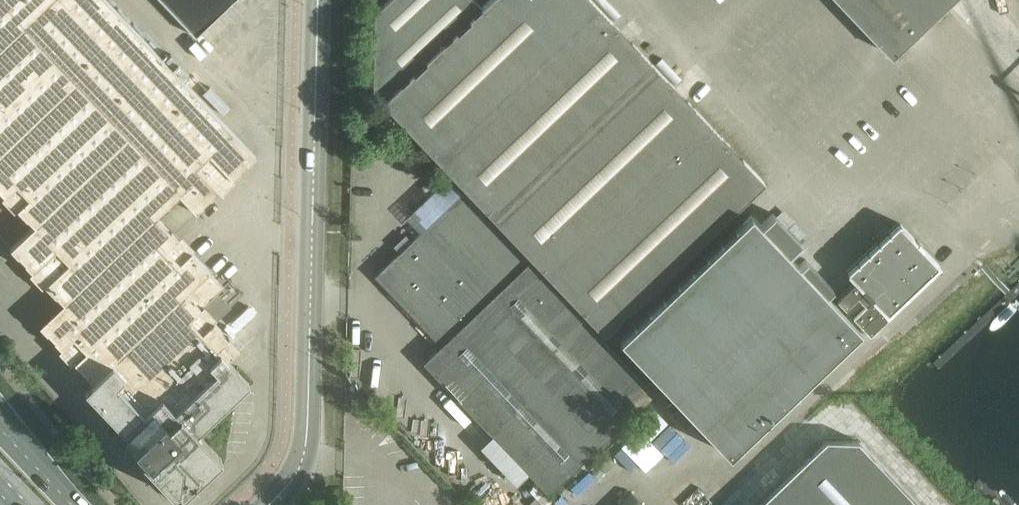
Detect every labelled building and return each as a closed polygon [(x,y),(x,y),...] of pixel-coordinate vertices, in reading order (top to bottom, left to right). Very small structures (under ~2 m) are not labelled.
[(33,226),(32,227),(10,248),(50,290),(62,303),(47,318),(39,325),(91,379),(93,381),(85,389),(121,428),(125,432),(123,435),(134,447),(139,452),(136,454),(178,498),(221,457),(196,431),(249,381),(227,358),(230,356),(239,347),(201,307),(224,285),(210,270),(157,215),(179,194),(196,212),(255,155),(107,0),(0,0),(0,191),(33,226)] [(195,36),(233,0),(161,0),(195,36)] [(374,13),(373,91),(603,333),(764,182),(592,0),(488,0),(481,6),(475,0),(388,0),(374,13)] [(896,56),(955,0),(843,0),(896,56)] [(463,192),(409,243),(375,276),(441,345),(423,361),(547,494),(655,393),(463,192)] [(749,214),(617,339),(727,455),(859,331),(863,327),(869,333),(888,316),(887,315),(940,265),(900,222),(845,274),(853,282),(832,302),(822,292),(833,281),(806,252),(795,262),(786,254),(800,241),(799,240),(776,216),(772,212),(759,224),(749,214)] [(621,446),(645,470),(663,453),(639,428),(621,446)] [(857,440),(826,439),(822,442),(824,444),(759,504),(920,504),(857,440)] [(617,504),(643,504),(631,492),(617,504)]
